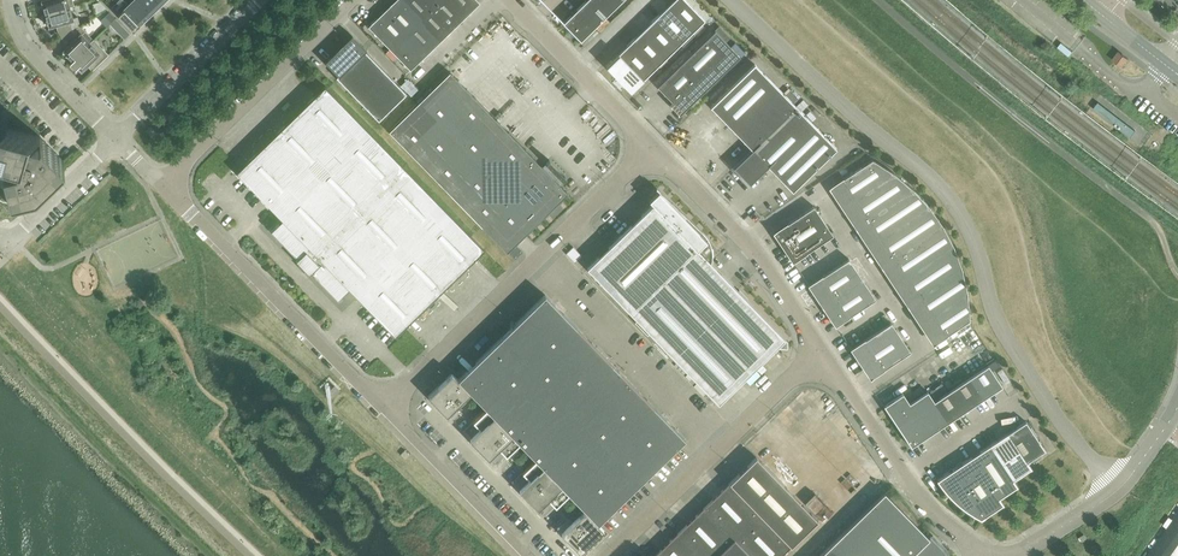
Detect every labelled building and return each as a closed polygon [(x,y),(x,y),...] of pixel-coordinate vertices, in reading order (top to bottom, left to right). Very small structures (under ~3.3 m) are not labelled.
[(73,0),(42,0),(41,0),(43,5),(39,6),(41,14),(74,5),(73,0)] [(142,0),(133,0),(129,4),(125,1),(143,21),(153,12),(142,0)] [(160,0),(142,0),(153,12),(162,2),(160,0)] [(403,34),(417,21),(431,7),(424,0),(395,0),(368,26),(389,48),(403,34)] [(451,0),(439,0),(431,7),(452,29),(466,16),(451,0)] [(478,0),(451,0),(466,16),(480,2),(478,0)] [(614,0),(586,0),(582,4),(600,22),(618,4),(614,0)] [(686,0),(673,0),(667,6),(692,32),(705,20),(686,0)] [(143,21),(125,1),(115,11),(134,30),(143,21)] [(581,39),(600,22),(582,4),(563,22),(581,40),(582,40),(581,39)] [(80,24),(78,16),(73,18),(70,7),(74,5),(41,14),(44,22),(47,21),(49,26),(57,24),(59,31),(61,35),(80,24)] [(692,32),(667,6),(655,18),(680,43),(692,32)] [(452,29),(431,7),(417,21),(438,43),(452,29)] [(680,43),(655,18),(643,30),(668,55),(680,43)] [(438,43),(417,21),(403,34),(424,56),(438,43)] [(70,63),(94,39),(90,42),(82,34),(86,30),(80,24),(61,35),(64,40),(69,45),(63,51),(66,55),(64,57),(70,63)] [(668,55),(643,30),(630,42),(655,67),(668,55)] [(682,112),(740,56),(715,30),(657,86),(682,112)] [(407,93),(365,51),(367,49),(353,34),(325,62),(338,75),(336,77),(379,120),(407,93)] [(424,56),(403,34),(389,48),(410,69),(424,56)] [(93,69),(109,54),(94,39),(70,63),(75,69),(78,66),(82,70),(88,64),(92,69),(93,70),(93,69)] [(655,67),(630,42),(618,54),(643,79),(655,67)] [(1121,66),(1127,59),(1119,52),(1113,59),(1121,66)] [(643,79),(618,54),(605,66),(630,91),(643,79)] [(837,148),(755,64),(710,107),(752,150),(736,166),(741,171),(740,172),(743,175),(744,174),(751,181),(767,165),(792,191),(837,148)] [(568,193),(450,72),(389,131),(507,252),(568,193)] [(484,249),(327,88),(325,85),(236,172),(282,219),(271,230),(298,258),(296,260),(309,273),(311,271),(338,299),(349,288),(395,335),(484,249)] [(1098,102),(1093,109),(1131,137),(1136,130),(1098,102)] [(17,160),(16,162),(0,166),(0,194),(1,197),(35,188),(64,160),(39,135),(7,126),(0,124),(0,155),(17,160)] [(158,134),(151,127),(146,132),(153,139),(158,134)] [(842,207),(894,173),(872,159),(843,178),(843,179),(830,188),(833,192),(833,193),(842,207)] [(855,227),(912,189),(894,173),(842,207),(855,227)] [(868,246),(929,206),(912,189),(855,227),(868,246)] [(748,299),(739,290),(738,291),(711,263),(711,260),(712,257),(712,254),(712,252),(712,249),(711,248),(711,245),(710,244),(710,242),(709,241),(709,240),(708,238),(707,236),(706,235),(704,233),(703,231),(659,190),(649,199),(653,204),(587,268),(718,403),(775,348),(787,348),(787,342),(785,339),(747,300),(748,299)] [(833,235),(826,225),(814,206),(787,223),(787,224),(775,233),(778,237),(777,238),(793,261),(833,235)] [(881,266),(942,225),(929,206),(868,246),(881,266)] [(754,222),(760,217),(754,211),(749,217),(754,222)] [(894,285),(953,245),(942,225),(881,266),(894,285)] [(907,304),(961,268),(953,245),(894,285),(907,304)] [(822,305),(862,278),(849,258),(808,285),(822,305)] [(920,324),(967,293),(961,268),(907,304),(920,324)] [(835,325),(875,298),(862,278),(822,305),(835,325)] [(969,320),(967,293),(920,324),(930,338),(933,342),(946,334),(947,335),(969,320)] [(685,438),(647,400),(545,294),(458,379),(471,392),(487,408),(520,443),(536,459),(569,493),(598,523),(685,438)] [(910,351),(904,342),(891,322),(851,349),(867,372),(870,376),(883,368),(884,369),(910,351)] [(1002,386),(988,365),(970,377),(984,397),(1002,386)] [(449,413),(471,392),(458,379),(458,378),(452,373),(428,396),(447,415),(449,413)] [(984,397),(970,377),(952,389),(966,409),(984,397)] [(339,391),(334,386),(325,395),(330,400),(339,391)] [(966,409),(952,389),(934,401),(948,421),(966,409)] [(948,421),(934,401),(927,391),(910,403),(930,433),(948,421)] [(930,433),(910,403),(909,403),(903,393),(884,405),(883,405),(911,447),(912,446),(930,433)] [(520,443),(487,408),(473,421),(480,429),(470,439),(489,458),(499,448),(507,456),(520,443)] [(1045,450),(1025,421),(1007,433),(1027,462),(1044,450),(1045,450)] [(1027,462),(1007,433),(989,445),(1013,480),(1030,468),(1031,468),(1027,462)] [(1017,486),(1013,480),(989,445),(937,480),(937,479),(936,480),(938,482),(941,486),(944,489),(945,491),(947,493),(950,497),(952,498),(956,502),(959,505),(961,507),(967,511),(969,512),(973,515),(977,517),(981,519),(984,516),(1002,504),(1003,504),(999,498),(1016,486),(1017,486)] [(410,454),(405,449),(401,454),(405,458),(410,454)] [(756,456),(730,482),(791,545),(817,520),(756,456)] [(569,493),(536,459),(523,472),(530,480),(519,490),(538,509),(549,499),(556,507),(569,493)] [(791,545),(730,482),(653,555),(780,555),(791,545)] [(945,555),(945,554),(944,553),(944,552),(944,551),(943,550),(943,549),(942,548),(941,547),(930,536),(928,537),(884,492),(819,555),(945,555)] [(580,552),(604,529),(598,523),(585,510),(564,531),(561,533),(580,552)] [(1167,555),(1177,555),(1177,546),(1175,545),(1167,555)]
